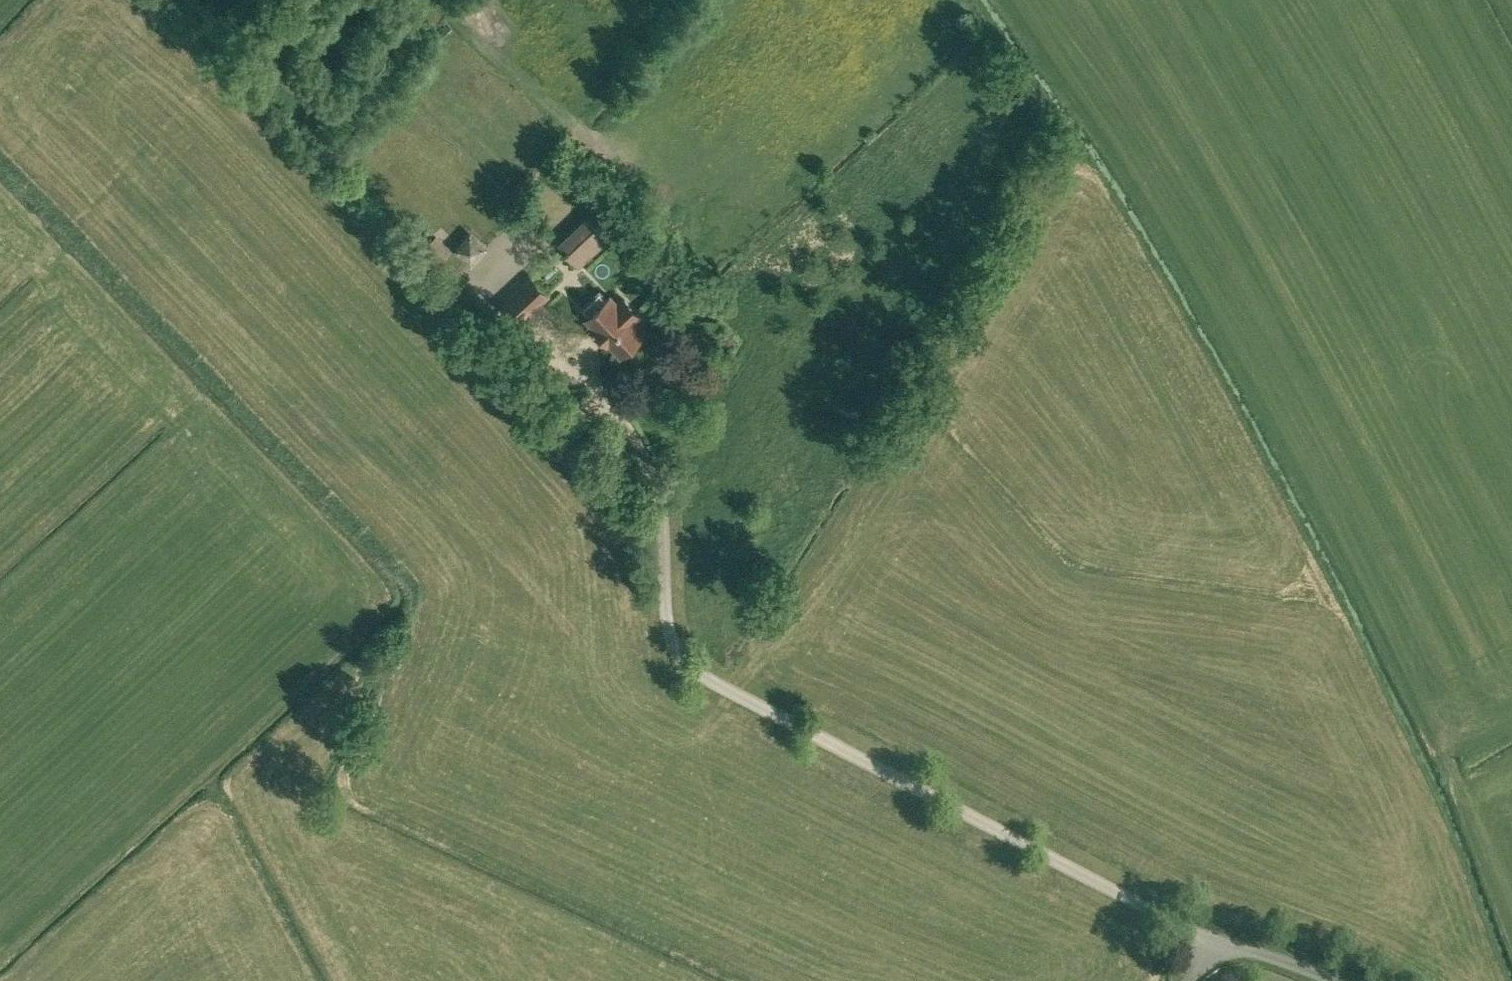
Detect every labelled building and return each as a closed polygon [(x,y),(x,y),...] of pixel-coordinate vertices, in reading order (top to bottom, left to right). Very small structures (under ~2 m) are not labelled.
[(604,198),(557,241),(578,264),(625,221),(604,198)] [(450,245),(469,257),(482,237),(463,225),(450,245)] [(487,237),(494,245),(508,233),(501,225),(487,237)] [(432,259),(438,265),(453,251),(437,235),(423,249),(424,250),(422,253),(430,262),(432,259)] [(502,305),(520,325),(552,295),(534,276),(502,305)] [(611,297),(609,298),(601,289),(582,308),(590,316),(587,319),(597,329),(596,329),(607,341),(608,340),(620,354),(627,348),(629,351),(641,340),(638,337),(644,332),(633,320),(638,315),(625,300),(619,305),(611,297)]
